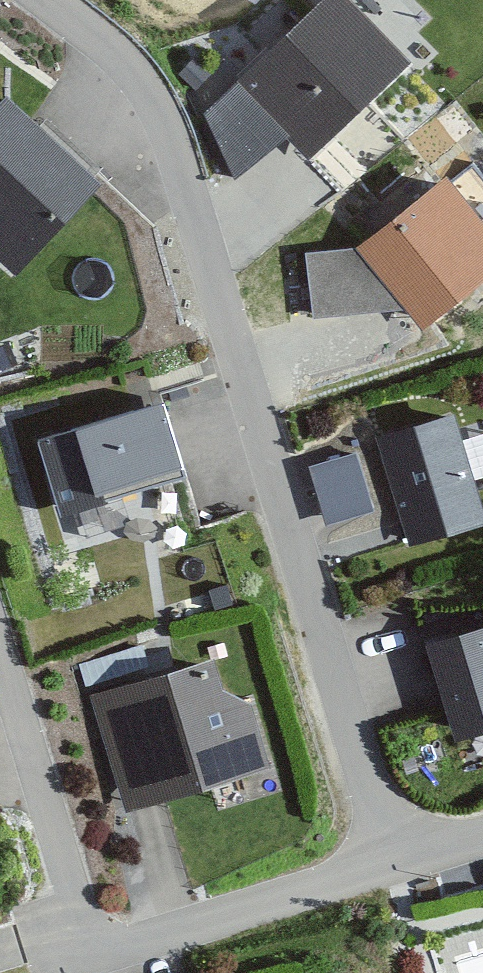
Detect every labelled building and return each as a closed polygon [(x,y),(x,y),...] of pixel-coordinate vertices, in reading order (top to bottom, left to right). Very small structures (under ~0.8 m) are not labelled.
[(212,111),(238,172),(289,124),(311,148),(403,63),(344,0),(331,0),(212,111)] [(0,103),(0,260),(15,274),(94,187),(0,103)] [(369,249),(313,256),(318,312),(414,306),(423,318),(482,270),(482,178),(473,166),(369,249)] [(162,405),(41,442),(60,505),(182,469),(162,405)] [(479,527),(447,421),(371,444),(403,550),(479,527)] [(358,453),(312,466),(328,521),(374,507),(358,453)] [(434,649),(458,734),(482,727),(482,635),(434,649)] [(245,711),(219,694),(209,662),(86,700),(123,819),(265,776),(245,711)]
